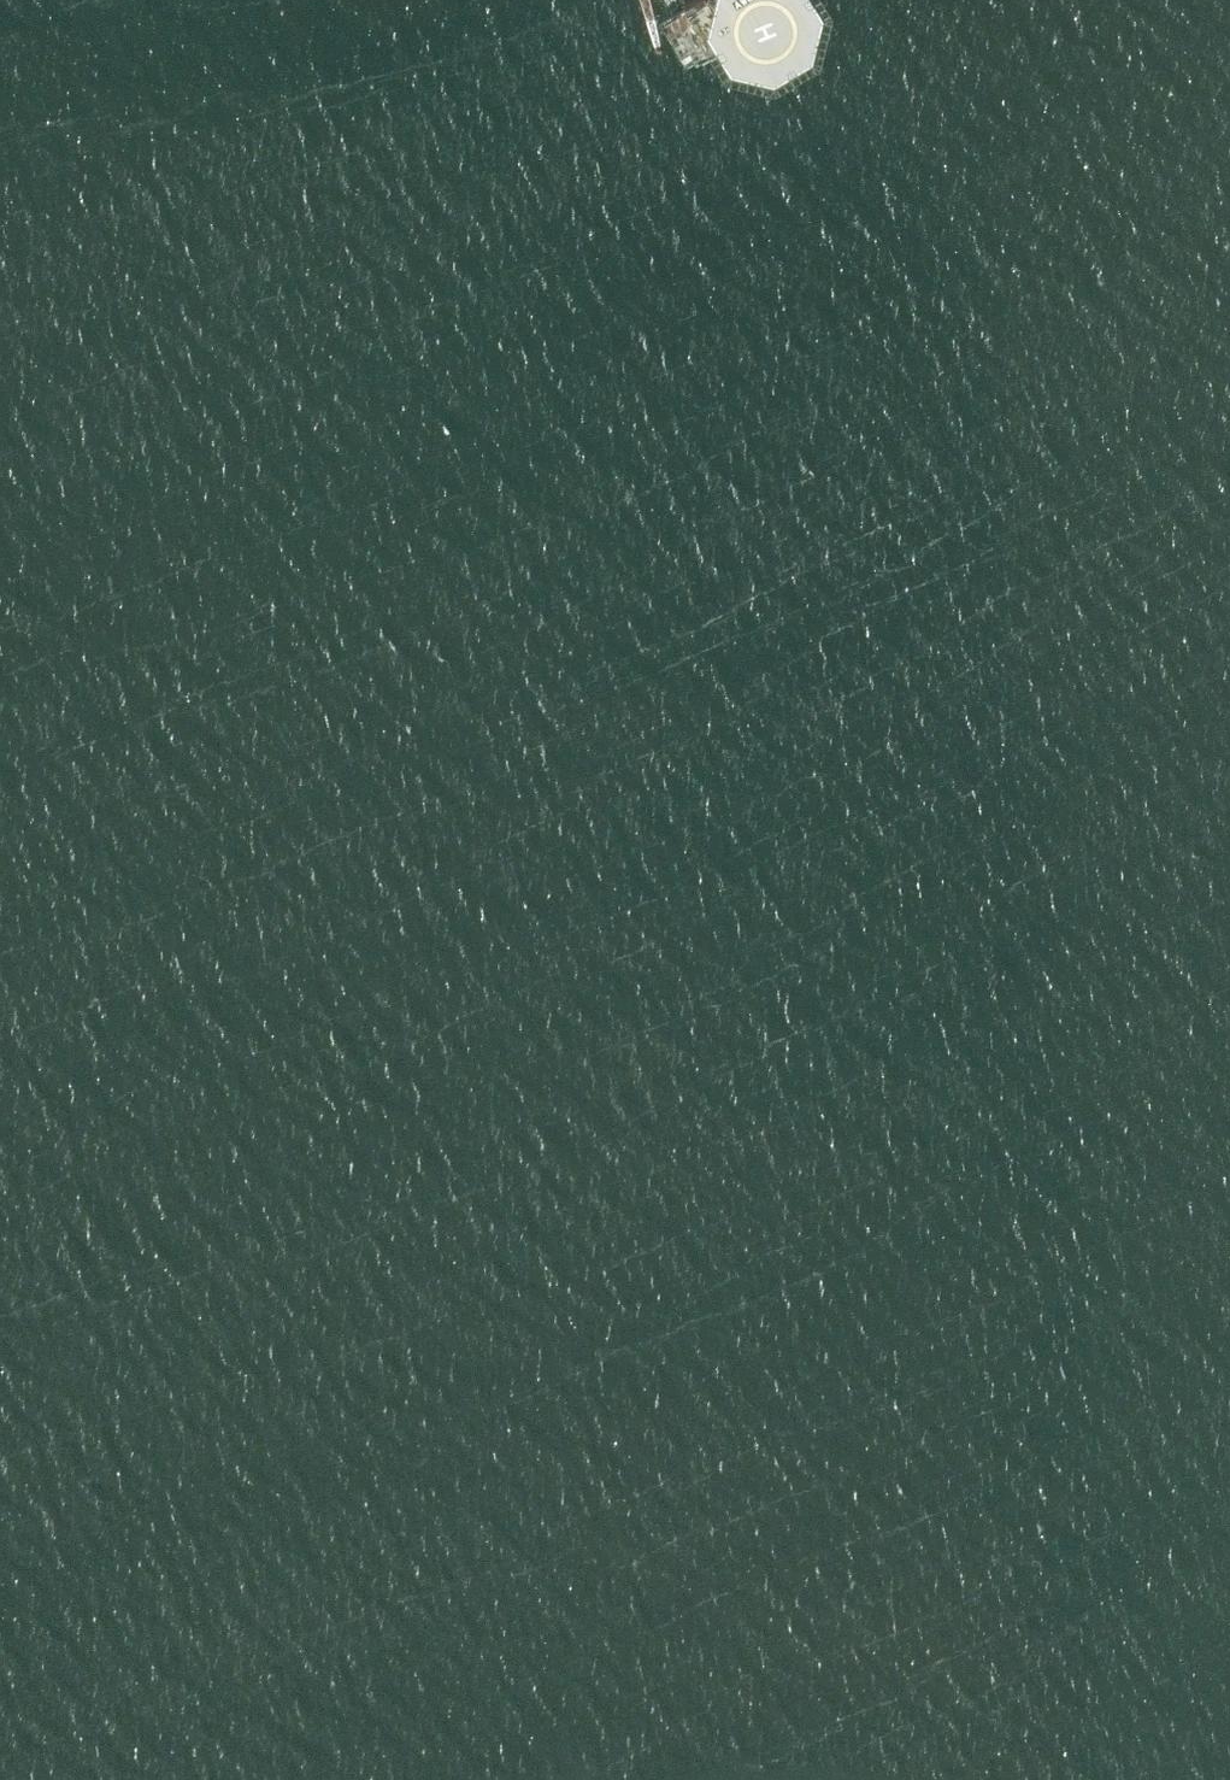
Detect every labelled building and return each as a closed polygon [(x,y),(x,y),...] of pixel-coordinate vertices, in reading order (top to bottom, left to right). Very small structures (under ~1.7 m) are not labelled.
[(740,92),(886,0),(682,0),(740,92)]
